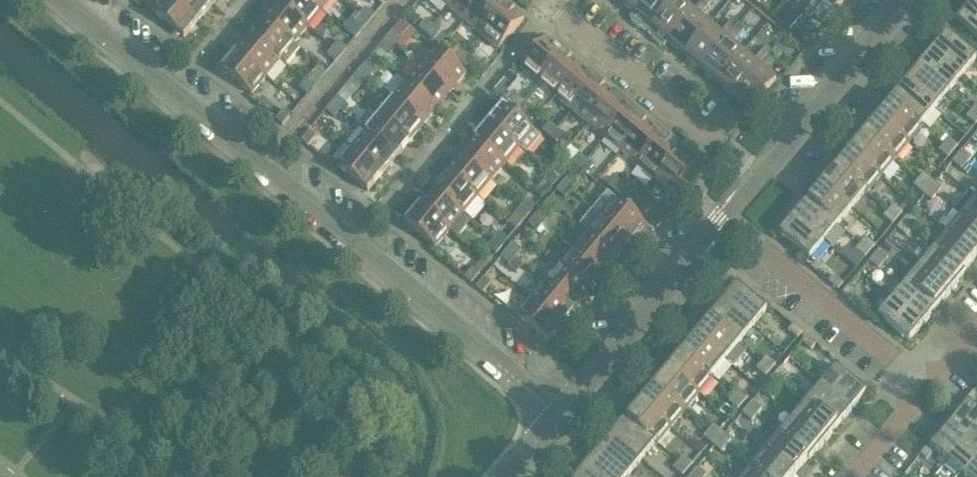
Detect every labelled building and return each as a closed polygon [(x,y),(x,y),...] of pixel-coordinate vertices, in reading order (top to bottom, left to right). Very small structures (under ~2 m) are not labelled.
[(172,0),(152,0),(146,7),(184,39),(198,22),(172,0)] [(207,0),(172,0),(198,22),(213,5),(207,0)] [(308,0),(279,0),(277,3),(308,28),(322,11),(308,0)] [(322,11),(331,0),(308,0),(322,11)] [(455,0),(438,0),(448,8),(455,0)] [(483,0),(455,0),(448,8),(465,22),(483,0)] [(507,5),(500,0),(483,0),(465,22),(482,36),(507,5)] [(648,0),(620,0),(635,13),(636,14),(648,0)] [(676,0),(648,0),(636,14),(635,13),(630,19),(647,34),(676,0)] [(693,13),(678,0),(676,0),(647,34),(664,48),(669,41),(669,42),(693,13)] [(704,0),(694,0),(690,4),(696,9),(704,0)] [(711,3),(708,0),(704,0),(696,9),(702,14),(711,3)] [(813,4),(809,0),(806,0),(798,9),(804,14),(813,4)] [(845,0),(817,0),(823,5),(819,9),(814,15),(825,25),(845,0)] [(308,28),(277,3),(264,19),(294,45),(308,28)] [(814,15),(819,9),(813,4),(804,14),(810,19),(814,15)] [(499,51),(524,20),(507,5),(482,36),(499,51)] [(971,5),(956,22),(976,39),(976,10),(971,5)] [(375,16),(367,9),(361,16),(369,23),(375,16)] [(686,55),(710,27),(693,13),(669,42),(686,55)] [(363,30),(369,23),(361,16),(355,23),(363,30)] [(294,45),(264,19),(249,36),(280,62),(294,45)] [(426,35),(433,26),(426,20),(419,29),(426,35)] [(729,36),(738,26),(732,21),(724,31),(729,36)] [(433,41),(440,32),(433,26),(426,35),(433,41)] [(736,42),(745,31),(738,26),(729,36),(736,42)] [(702,69),(726,41),(710,27),(686,55),(702,69)] [(402,39),(393,31),(387,38),(396,46),(402,39)] [(976,59),(946,34),(932,51),(962,76),(976,59)] [(280,62),(249,36),(236,52),(266,78),(280,62)] [(396,46),(387,38),(382,45),(390,52),(396,46)] [(538,84),(564,53),(546,38),(521,69),(538,84)] [(719,83),(743,54),(726,41),(702,69),(719,83)] [(347,49),(339,42),(333,49),(341,56),(347,49)] [(459,62),(466,54),(459,48),(452,57),(459,62)] [(763,64),(772,53),(766,48),(757,59),(763,64)] [(336,63),(341,56),(333,49),(327,56),(336,63)] [(466,75),(456,66),(435,49),(421,67),(452,92),(466,75)] [(962,76),(932,51),(918,67),(949,93),(962,76)] [(266,78),(236,52),(221,70),(252,96),(266,78)] [(555,98),(580,67),(564,53),(538,84),(555,98)] [(769,69),(778,59),(772,53),(763,64),(769,69)] [(466,68),(473,60),(466,54),(459,62),(466,68)] [(735,97),(759,68),(743,54),(719,83),(735,97)] [(368,78),(374,71),(365,64),(359,71),(368,78)] [(452,92),(421,67),(407,83),(438,109),(452,92)] [(571,111),(597,81),(580,67),(555,98),(571,111)] [(949,93),(918,67),(905,84),(935,109),(949,93)] [(753,111),(777,83),(759,68),(735,97),(753,111)] [(362,85),(368,78),(359,71),(354,78),(362,85)] [(314,89),(319,82),(311,75),(305,82),(314,89)] [(588,125),(614,94),(597,81),(571,111),(588,125)] [(308,96),(314,89),(305,82),(299,89),(308,96)] [(438,109),(407,83),(393,100),(424,125),(438,109)] [(935,109),(905,84),(889,102),(891,103),(892,102),(921,126),(935,109)] [(605,139),(630,108),(614,94),(588,125),(605,139)] [(516,110),(523,102),(516,96),(509,104),(516,110)] [(340,112),(346,105),(338,98),(332,105),(340,112)] [(424,125),(393,100),(379,116),(410,142),(424,125)] [(523,116),(530,107),(523,102),(516,110),(523,116)] [(892,102),(891,103),(878,119),(909,144),(923,127),(921,126),(892,102)] [(334,119),(340,112),(332,105),(326,111),(334,119)] [(541,137),(503,105),(488,123),(519,149),(527,155),(541,137)] [(621,153),(647,122),(630,108),(605,139),(621,153)] [(283,127),(291,117),(284,111),(276,121),(283,127)] [(971,112),(966,118),(975,126),(976,124),(976,117),(971,112)] [(410,142),(379,116),(365,133),(396,159),(410,142)] [(909,144),(878,119),(865,135),(895,161),(909,144)] [(638,167),(663,136),(647,122),(621,153),(638,167)] [(519,149),(488,123),(475,139),(505,165),(519,149)] [(549,138),(556,129),(550,124),(542,132),(549,138)] [(556,144),(563,135),(556,129),(549,138),(556,144)] [(308,148),(316,138),(309,132),(301,142),(308,148)] [(396,159),(365,133),(352,150),(382,175),(396,159)] [(895,161),(865,135),(851,151),(882,177),(895,161)] [(654,181),(680,150),(663,136),(638,167),(654,181)] [(505,165),(475,139),(461,156),(491,182),(505,165)] [(958,147),(949,139),(944,145),(953,153),(958,147)] [(953,153),(944,145),(939,151),(948,159),(953,153)] [(382,175),(352,150),(337,167),(368,193),(382,175)] [(680,202),(705,171),(680,150),(654,181),(680,202)] [(851,151),(838,168),(837,169),(866,192),(865,193),(867,195),(882,177),(851,151)] [(972,158),(962,151),(957,157),(967,165),(972,158)] [(579,169),(587,161),(580,155),(573,163),(579,169)] [(491,182),(461,156),(447,172),(478,198),(491,182)] [(967,165),(957,157),(952,163),(962,171),(967,165)] [(586,175),(593,167),(587,161),(579,169),(586,175)] [(837,169),(838,168),(836,166),(821,184),(852,209),(865,193),(866,192),(837,169)] [(564,174),(556,167),(550,174),(558,181),(564,174)] [(478,198),(447,172),(433,189),(464,215),(478,198)] [(552,188),(558,181),(550,174),(544,181),(552,188)] [(932,182),(923,175),(918,181),(927,188),(932,182)] [(571,192),(577,185),(568,178),(563,185),(571,192)] [(616,193),(623,185),(616,179),(609,188),(616,193)] [(927,188),(918,181),(913,187),(922,194),(927,188)] [(942,190),(932,182),(927,188),(937,196),(942,190)] [(852,209),(821,184),(808,200),(838,225),(852,209)] [(565,199),(571,192),(563,185),(557,192),(565,199)] [(623,199),(630,191),(623,185),(616,193),(623,199)] [(937,196),(927,188),(922,194),(932,202),(937,196)] [(464,215),(433,189),(419,206),(458,238),(471,221),(464,215)] [(647,225),(616,200),(608,193),(593,210),(632,243),(647,225)] [(458,238),(419,206),(410,198),(395,216),(435,249),(450,231),(458,238)] [(974,198),(960,215),(976,229),(976,201),(974,198)] [(639,213),(646,204),(639,199),(632,207),(639,213)] [(530,214),(536,207),(528,200),(522,207),(530,214)] [(838,225),(808,200),(793,217),(824,242),(838,225)] [(903,213),(893,206),(888,212),(898,219),(903,213)] [(525,221),(530,214),(522,207),(516,214),(525,221)] [(632,243),(593,210),(579,227),(618,260),(627,249),(632,243)] [(549,218),(541,211),(535,218),(543,225),(549,218)] [(898,219),(888,212),(883,217),(892,225),(898,219)] [(960,215),(946,231),(976,257),(976,229),(960,215)] [(824,242),(793,217),(779,234),(810,259),(824,242)] [(916,225),(907,217),(902,223),(911,231),(916,225)] [(538,232),(543,225),(535,218),(529,225),(538,232)] [(911,231),(902,223),(897,229),(906,237),(911,231)] [(618,260),(579,227),(587,234),(574,250),(604,276),(618,260)] [(976,257),(946,231),(932,249),(934,250),(963,274),(964,273),(976,257)] [(509,240),(500,233),(494,240),(503,247),(509,240)] [(875,246),(866,239),(861,245),(870,252),(875,246)] [(497,254),(503,247),(494,240),(489,247),(497,254)] [(521,251),(513,244),(507,251),(516,258),(521,251)] [(870,252),(861,245),(856,251),(865,258),(870,252)] [(604,276),(574,250),(560,267),(591,293),(604,276)] [(889,258),(879,250),(874,256),(884,264),(889,258)] [(934,250),(921,266),(951,291),(965,274),(964,273),(963,274),(934,250)] [(510,265),(516,258),(507,251),(501,258),(510,265)] [(884,264),(874,256),(869,262),(879,270),(884,264)] [(951,291),(921,266),(906,283),(937,309),(951,291)] [(591,293),(560,267),(546,283),(577,309),(591,293)] [(472,285),(480,275),(473,269),(465,279),(472,285)] [(843,284),(834,277),(829,283),(838,290),(843,284)] [(483,294),(491,284),(484,278),(476,288),(483,294)] [(577,309),(546,283),(532,300),(563,326),(577,309)] [(937,309),(906,283),(893,299),(923,325),(937,309)] [(767,311),(736,285),(722,302),(753,328),(767,311)] [(852,302),(857,296),(848,288),(843,294),(852,302)] [(923,325),(893,299),(878,317),(909,342),(923,325)] [(563,326),(532,300),(517,318),(548,343),(563,326)] [(753,328),(722,302),(708,319),(739,344),(753,328)] [(739,344),(708,319),(695,335),(725,361),(739,344)] [(803,333),(793,326),(788,332),(797,339),(803,333)] [(725,361),(695,335),(680,353),(682,354),(711,378),(711,377),(725,361)] [(816,345),(807,337),(802,343),(811,351),(816,345)] [(711,378),(682,354),(668,370),(699,396),(713,378),(711,377),(711,378)] [(776,365),(767,358),(762,364),(771,371),(776,365)] [(771,371),(762,364),(757,370),(766,377),(771,371)] [(866,393),(836,368),(821,385),(852,410),(866,393)] [(790,377),(780,369),(775,375),(785,383),(790,377)] [(699,396),(668,370),(655,387),(685,412),(699,396)] [(785,383),(775,375),(770,381),(780,389),(785,383)] [(852,410),(821,385),(807,402),(838,427),(852,410)] [(685,412),(655,387),(641,403),(671,429),(685,412)] [(748,398),(739,391),(734,397),(743,404),(748,398)] [(976,426),(976,410),(973,407),(976,401),(976,395),(974,393),(966,402),(968,403),(949,426),(966,439),(976,426)] [(743,404),(734,397),(729,403),(738,410),(743,404)] [(762,410),(753,402),(748,408),(757,416),(762,410)] [(838,427),(807,402),(794,418),(824,444),(838,427)] [(641,403),(628,419),(627,420),(656,444),(655,444),(657,446),(671,429),(641,403)] [(757,416),(748,408),(743,414),(752,422),(757,416)] [(656,444),(627,420),(628,419),(626,417),(611,435),(642,460),(655,444),(656,444)] [(794,418),(780,434),(779,435),(808,459),(808,460),(809,461),(824,444),(794,418)] [(723,433),(713,426),(709,432),(718,439),(723,433)] [(947,462),(966,439),(949,426),(931,448),(929,446),(921,455),(927,461),(934,452),(947,462)] [(966,439),(976,449),(976,426),(966,439)] [(718,439),(709,432),(704,438),(713,445),(718,439)] [(732,441),(723,433),(718,439),(727,447),(732,441)] [(808,459),(779,435),(780,434),(778,433),(764,450),(795,475),(808,460),(808,459)] [(642,460),(611,435),(598,451),(628,476),(642,460)] [(722,453),(727,447),(718,439),(713,445),(722,453)] [(976,460),(976,449),(966,439),(947,462),(963,476),(976,460)] [(764,450),(750,467),(762,476),(793,476),(795,475),(764,450)] [(598,451),(584,468),(595,476),(628,476),(598,451)] [(693,465),(683,457),(678,463),(688,471),(693,465)] [(963,476),(965,476),(976,476),(976,460),(963,476)] [(688,471),(678,463),(673,469),(683,476),(688,471)] [(750,467),(741,476),(762,476),(750,467)] [(584,468),(576,476),(595,476),(584,468)] [(698,469),(693,474),(696,476),(706,476),(707,476),(698,469)]
